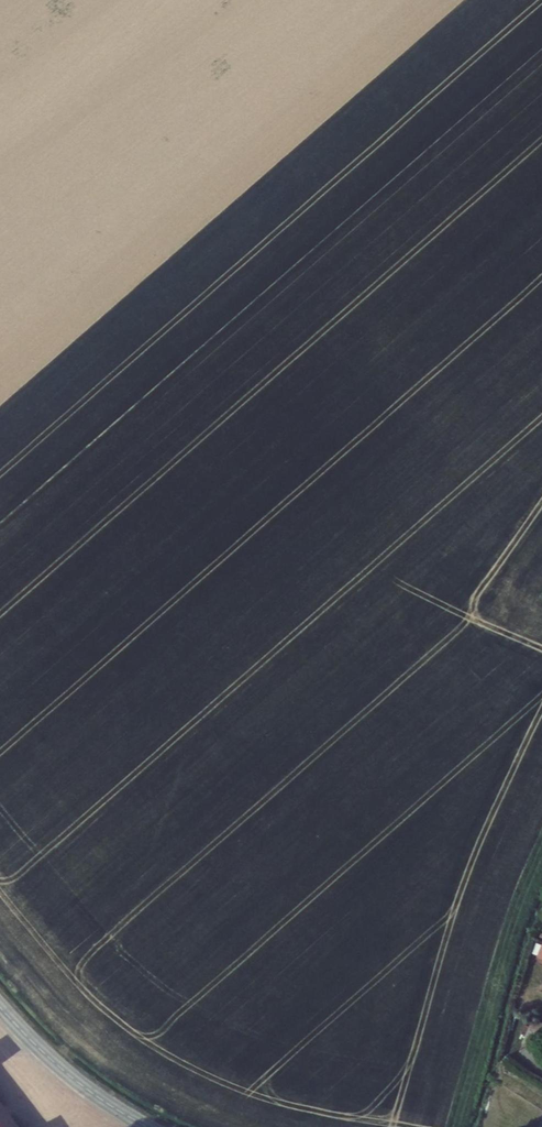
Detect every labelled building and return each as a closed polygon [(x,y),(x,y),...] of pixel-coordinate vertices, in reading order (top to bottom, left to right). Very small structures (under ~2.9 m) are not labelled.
[(537,945),(530,961),(541,967),(541,948),(537,945)] [(0,1104),(0,1126),(17,1126),(0,1104)]
